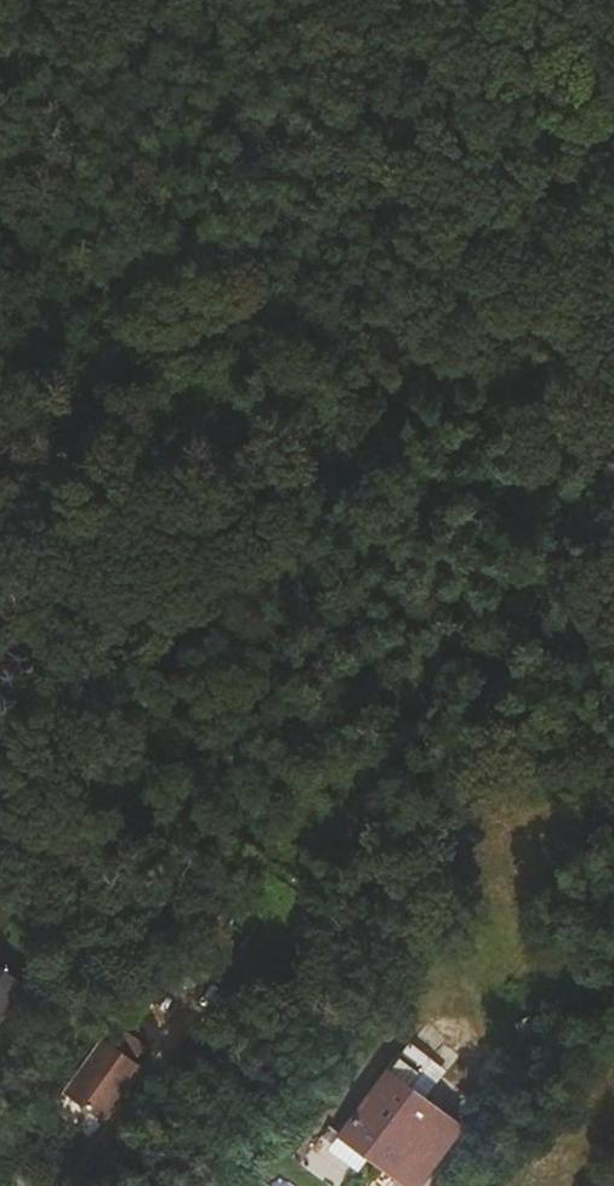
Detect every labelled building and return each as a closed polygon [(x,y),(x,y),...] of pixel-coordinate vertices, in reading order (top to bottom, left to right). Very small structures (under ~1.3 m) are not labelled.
[(92,996),(85,1006),(105,1019),(111,1009),(92,996)] [(61,1044),(26,1099),(67,1126),(103,1071),(93,1065),(103,1049),(71,1029),(61,1044)] [(325,1141),(394,1185),(396,1185),(439,1118),(400,1094),(415,1072),(384,1051),(325,1141)]
